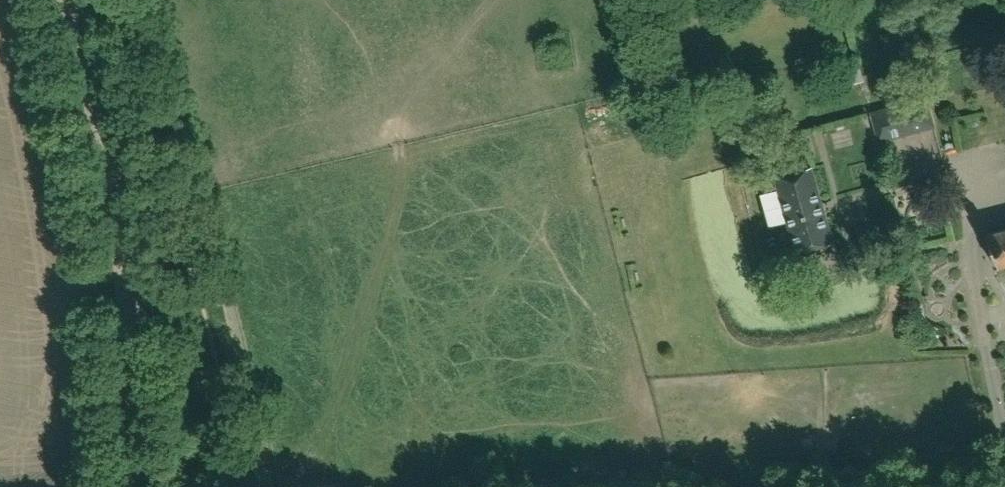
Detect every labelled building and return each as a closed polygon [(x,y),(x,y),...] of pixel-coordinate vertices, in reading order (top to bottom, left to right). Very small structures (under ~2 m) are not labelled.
[(925,87),(872,103),(881,132),(934,116),(925,87)] [(819,170),(778,183),(800,254),(841,242),(819,170)] [(1004,272),(1004,231),(993,234),(1004,272)]
